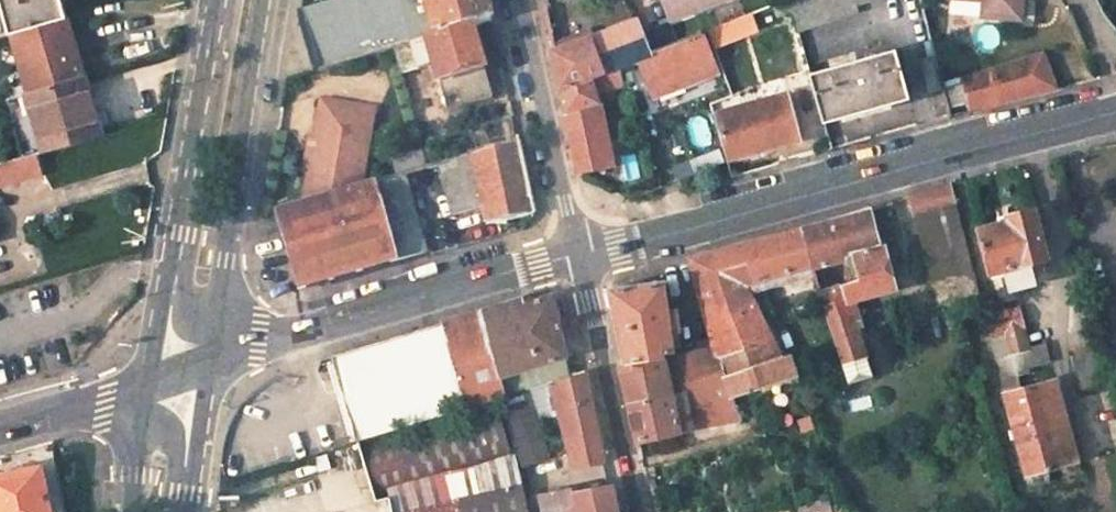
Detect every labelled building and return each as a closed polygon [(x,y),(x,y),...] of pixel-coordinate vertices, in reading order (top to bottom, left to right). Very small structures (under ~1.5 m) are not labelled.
[(10,35),(11,35),(67,19),(62,0),(0,0),(10,35)] [(301,15),(317,73),(393,52),(471,29),(491,24),(485,0),(352,0),(330,6),(301,15)] [(670,24),(732,0),(661,0),(670,24)] [(789,2),(797,32),(856,13),(855,8),(881,0),(793,0),(789,2)] [(989,1),(989,18),(1025,20),(1026,0),(979,0),(989,1)] [(85,80),(67,19),(11,35),(30,96),(85,80)] [(636,19),(551,51),(559,89),(592,77),(638,59),(650,54),(636,19)] [(471,29),(393,52),(400,75),(432,66),(447,114),(492,100),(471,29)] [(650,54),(638,59),(653,99),(718,73),(703,35),(650,54)] [(894,51),(810,75),(824,124),(908,99),(894,51)] [(1044,53),(964,77),(974,114),(1040,96),(1058,90),(1044,53)] [(935,58),(921,60),(930,92),(942,89),(935,58)] [(592,77),(559,89),(562,102),(565,116),(600,105),(592,77)] [(30,96),(9,103),(26,161),(37,157),(102,138),(85,80),(30,96)] [(799,139),(784,94),(710,119),(725,159),(746,151),(748,156),(799,139)] [(375,114),(323,105),(320,125),(328,127),(326,135),(318,134),(305,206),(362,190),(375,114)] [(600,105),(565,116),(571,145),(576,166),(587,174),(615,169),(600,105)] [(517,142),(440,165),(452,215),(482,210),(487,226),(534,216),(525,176),(517,142)] [(0,168),(0,189),(43,176),(37,157),(26,161),(0,168)] [(403,177),(374,186),(397,263),(425,254),(403,177)] [(944,187),(910,197),(915,218),(919,217),(958,206),(952,185),(944,187)] [(305,206),(278,213),(290,256),(300,291),(397,263),(374,186),(362,190),(305,206)] [(967,241),(958,206),(919,217),(927,251),(923,252),(931,280),(973,270),(965,241),(967,241)] [(837,218),(803,228),(815,269),(848,259),(851,271),(856,269),(859,281),(821,290),(848,385),(873,377),(857,319),(864,317),(859,299),(864,297),(865,300),(893,291),(872,208),(837,218)] [(1009,223),(980,230),(991,273),(1006,270),(1011,290),(1035,285),(1030,263),(1046,259),(1034,211),(1008,217),(1009,223)] [(720,250),(691,258),(703,301),(719,348),(721,355),(725,354),(774,338),(766,320),(777,315),(766,292),(755,298),(751,287),(815,269),(803,228),(720,250)] [(666,282),(611,291),(619,331),(627,364),(668,357),(670,357),(669,352),(680,350),(677,337),(684,337),(682,328),(684,327),(680,308),(672,310),(666,282)] [(384,341),(334,355),(360,441),(500,399),(505,398),(531,390),(553,383),(559,381),(546,373),(543,364),(568,358),(560,322),(554,295),(526,303),(525,299),(384,341)] [(1018,309),(985,318),(991,338),(1008,335),(1017,370),(1048,362),(1044,344),(1029,348),(1018,309)] [(1008,335),(991,338),(1026,473),(1032,472),(1036,486),(1055,480),(1052,466),(1075,460),(1054,380),(1022,389),(1017,370),(1008,335)] [(728,374),(783,357),(774,338),(725,354),(728,374)] [(721,355),(719,348),(670,357),(668,357),(673,391),(728,374),(725,354),(721,355)] [(1072,358),(1080,390),(1115,381),(1115,377),(1108,348),(1072,358)] [(673,391),(629,404),(633,424),(638,443),(746,419),(744,412),(739,414),(734,396),(798,375),(792,355),(783,357),(728,374),(673,391)] [(627,364),(621,366),(625,384),(629,404),(673,391),(668,357),(627,364)] [(568,358),(543,364),(546,373),(559,381),(572,378),(569,364),(568,358)] [(559,381),(553,383),(576,469),(607,463),(592,397),(587,373),(572,378),(559,381)] [(500,399),(360,441),(378,501),(390,497),(393,511),(530,511),(521,468),(549,459),(531,390),(505,398),(522,458),(516,460),(500,399)] [(0,476),(0,511),(48,511),(38,467),(0,476)] [(542,495),(545,511),(620,511),(616,493),(615,487),(569,495),(568,490),(542,495)]
